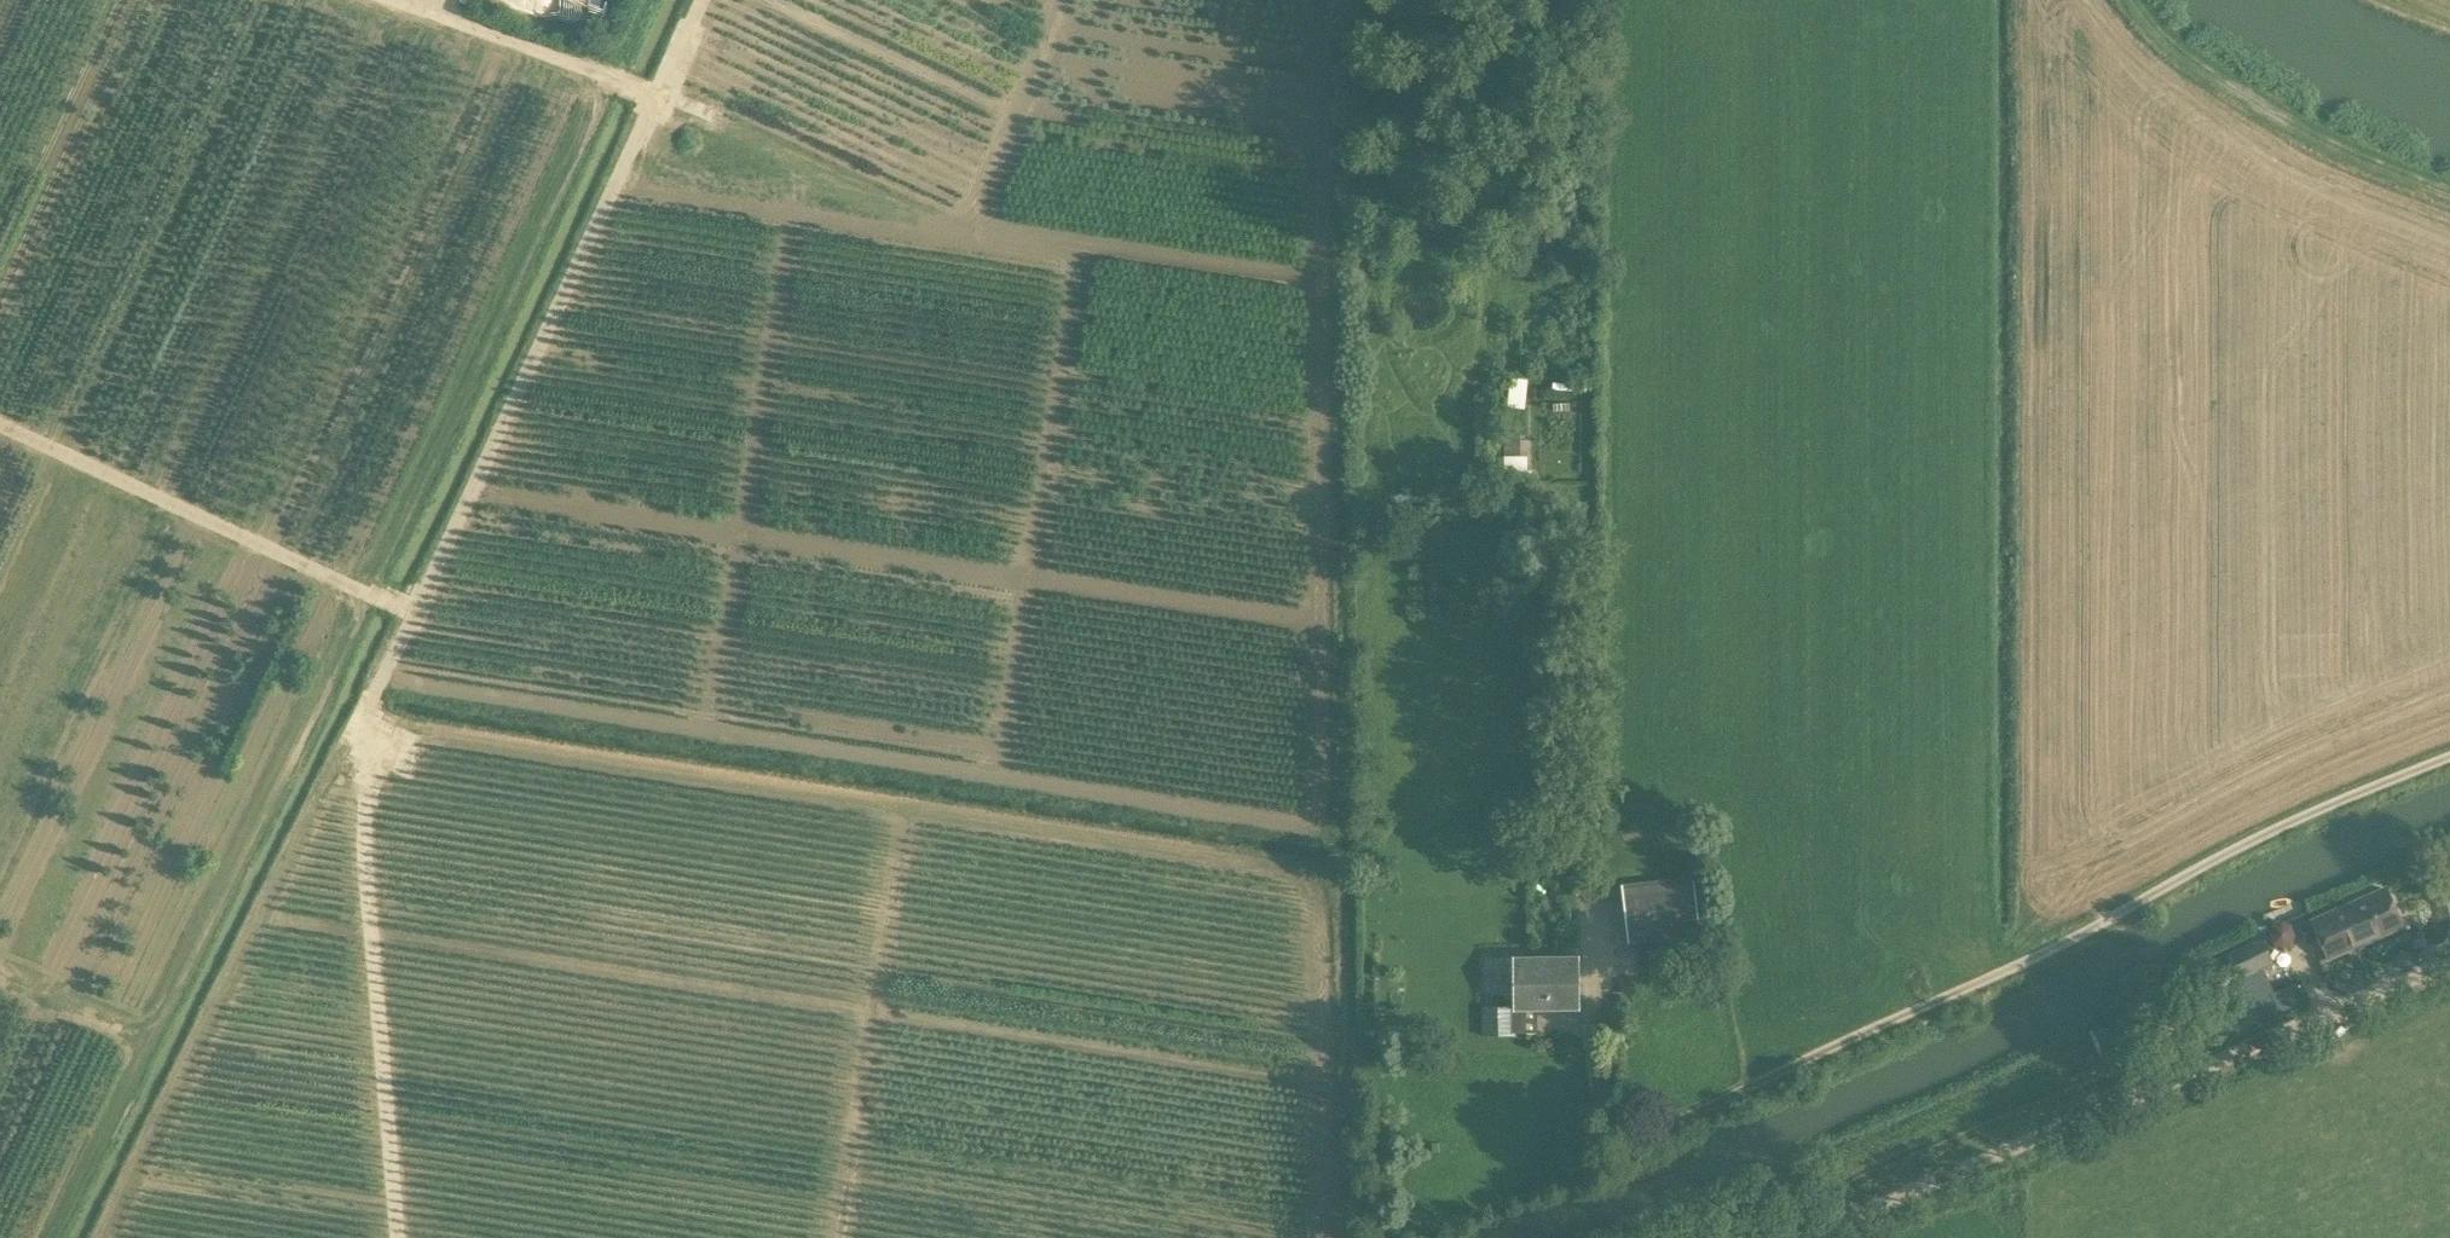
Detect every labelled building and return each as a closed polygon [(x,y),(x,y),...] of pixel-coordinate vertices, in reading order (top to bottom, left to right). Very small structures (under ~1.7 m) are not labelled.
[(1504,433),(1504,457),(1521,457),(1521,433),(1504,433)] [(2449,875),(2449,856),(2440,860),(2446,877),(2449,875)] [(1624,888),(1630,943),(1699,936),(1693,881),(1624,888)] [(2384,889),(2312,921),(2329,959),(2401,927),(2384,889)] [(2271,925),(2268,935),(2272,945),(2283,948),(2292,943),(2296,933),(2291,924),(2281,920),(2271,925)] [(2275,997),(2262,969),(2274,963),(2262,936),(2224,954),(2236,981),(2236,980),(2250,1009),(2275,997)] [(1515,957),(1515,1006),(1515,1009),(1577,1009),(1576,956),(1515,957)] [(1515,1035),(1515,1009),(1515,1006),(1484,1007),(1484,1036),(1515,1035)]
